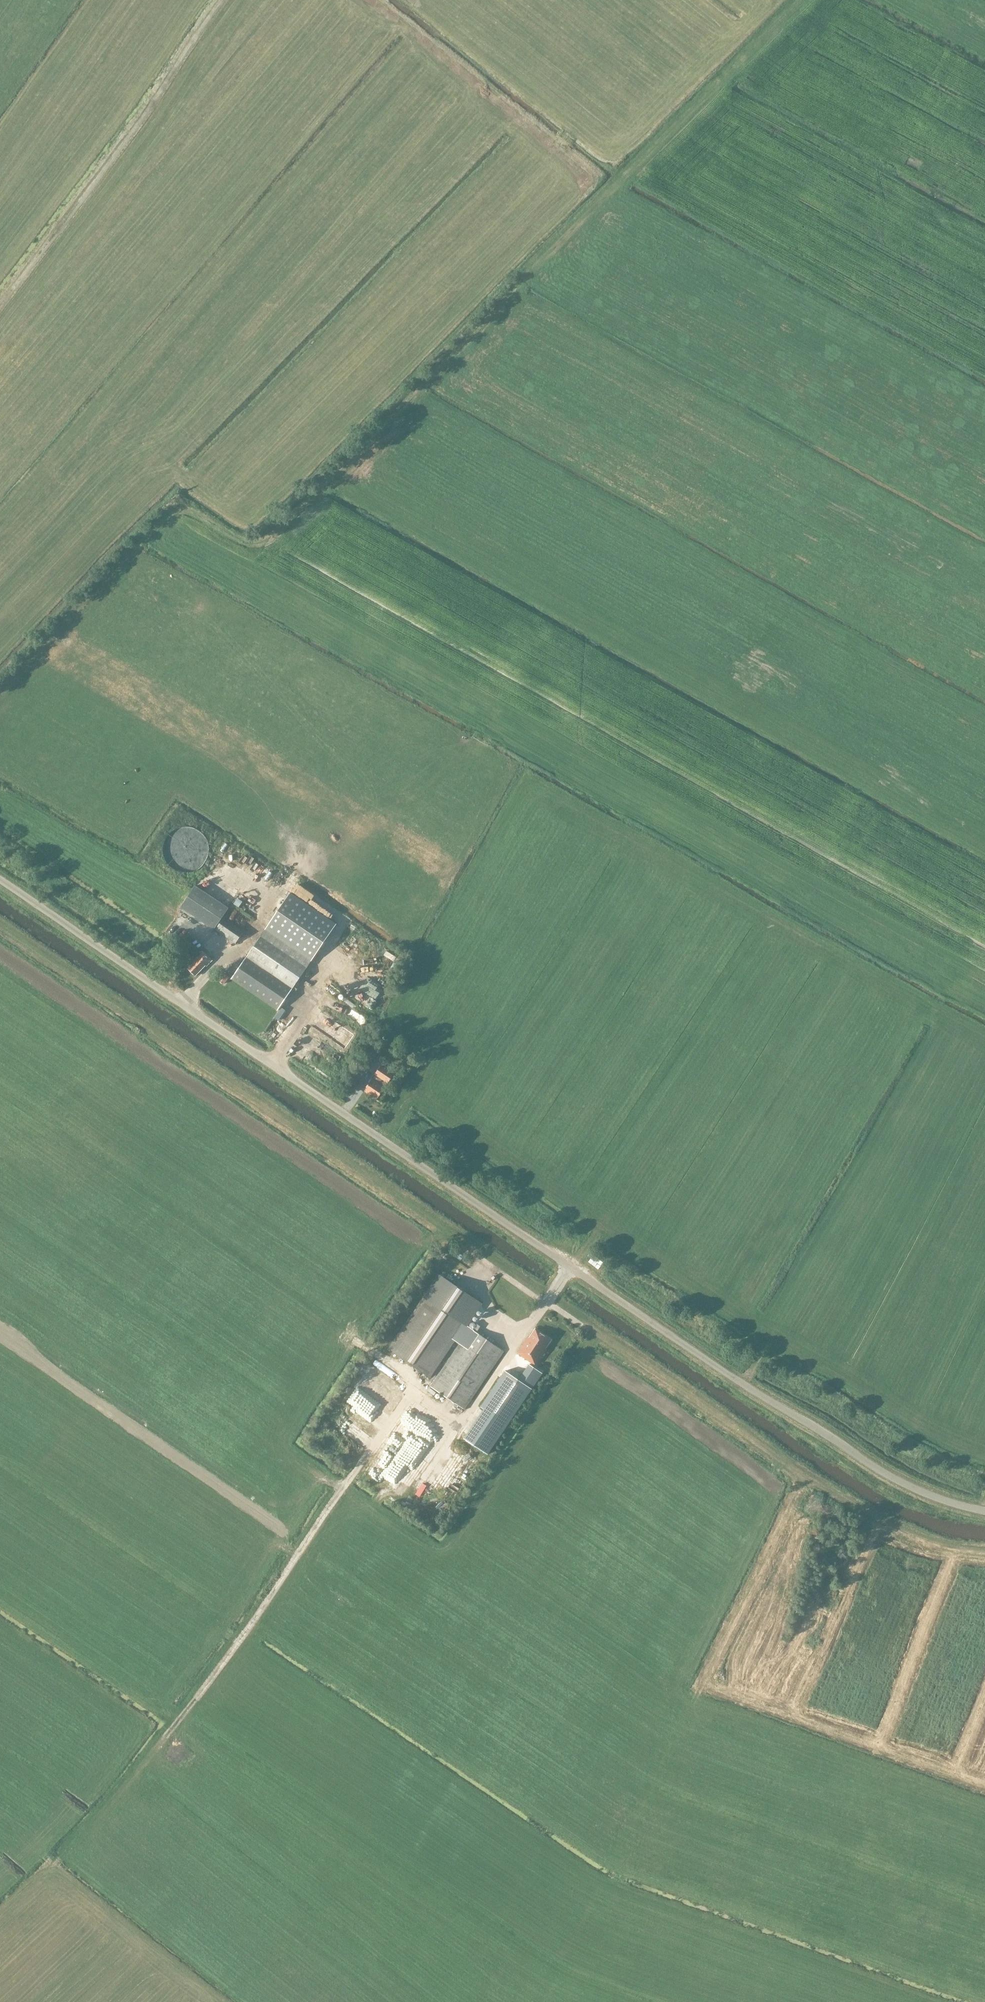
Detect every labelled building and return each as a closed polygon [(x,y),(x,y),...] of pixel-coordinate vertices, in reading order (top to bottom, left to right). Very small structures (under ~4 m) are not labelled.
[(172,867),(177,870),(184,872),(191,871),(198,869),(203,864),(207,858),(209,852),(208,845),(206,839),(203,834),(198,830),(192,827),(186,826),(180,827),(174,830),(169,834),(166,839),(164,845),(163,851),(165,857),(168,862),(172,867)] [(204,886),(215,882),(212,874),(201,879),(204,886)] [(222,880),(228,883),(231,878),(225,874),(222,880)] [(227,910),(194,887),(179,910),(213,932),(227,910)] [(289,893),(264,930),(310,962),(335,924),(289,893)] [(238,907),(242,902),(237,899),(233,904),(238,907)] [(243,931),(224,918),(216,929),(235,943),(243,931)] [(260,936),(231,979),(277,1011),(307,967),(260,936)] [(197,958),(187,969),(195,976),(205,965),(206,967),(211,961),(202,952),(196,957),(197,958)] [(358,967),(349,975),(370,997),(379,988),(358,967)] [(343,988),(349,984),(344,975),(338,978),(343,988)] [(343,1046),(352,1032),(324,1013),(319,1021),(328,1027),(324,1034),(343,1046)] [(269,1035),(275,1028),(269,1024),(264,1031),(269,1035)] [(320,1049),(313,1057),(321,1063),(313,1072),(325,1081),(332,1072),(326,1068),(337,1055),(332,1050),(328,1055),(320,1049)] [(359,1066),(366,1071),(375,1058),(368,1053),(359,1066)] [(375,1075),(372,1080),(371,1080),(364,1090),(377,1099),(393,1075),(381,1066),(375,1075)] [(355,1089),(360,1083),(353,1078),(349,1085),(355,1089)] [(572,1229),(568,1236),(571,1238),(567,1244),(578,1251),(586,1239),(572,1229)] [(604,1269),(591,1252),(586,1255),(599,1273),(604,1269)] [(503,1351),(481,1337),(472,1330),(466,1326),(482,1304),(437,1274),(422,1296),(424,1298),(389,1350),(430,1378),(455,1338),(461,1342),(430,1387),(464,1409),(503,1351)] [(516,1353),(535,1365),(546,1350),(544,1349),(551,1339),(535,1329),(528,1338),(527,1337),(516,1353)] [(532,1389),(505,1371),(480,1406),(507,1424),(532,1389)] [(409,1391),(403,1399),(408,1403),(414,1394),(409,1391)] [(359,1432),(354,1442),(362,1446),(367,1436),(359,1432)]
